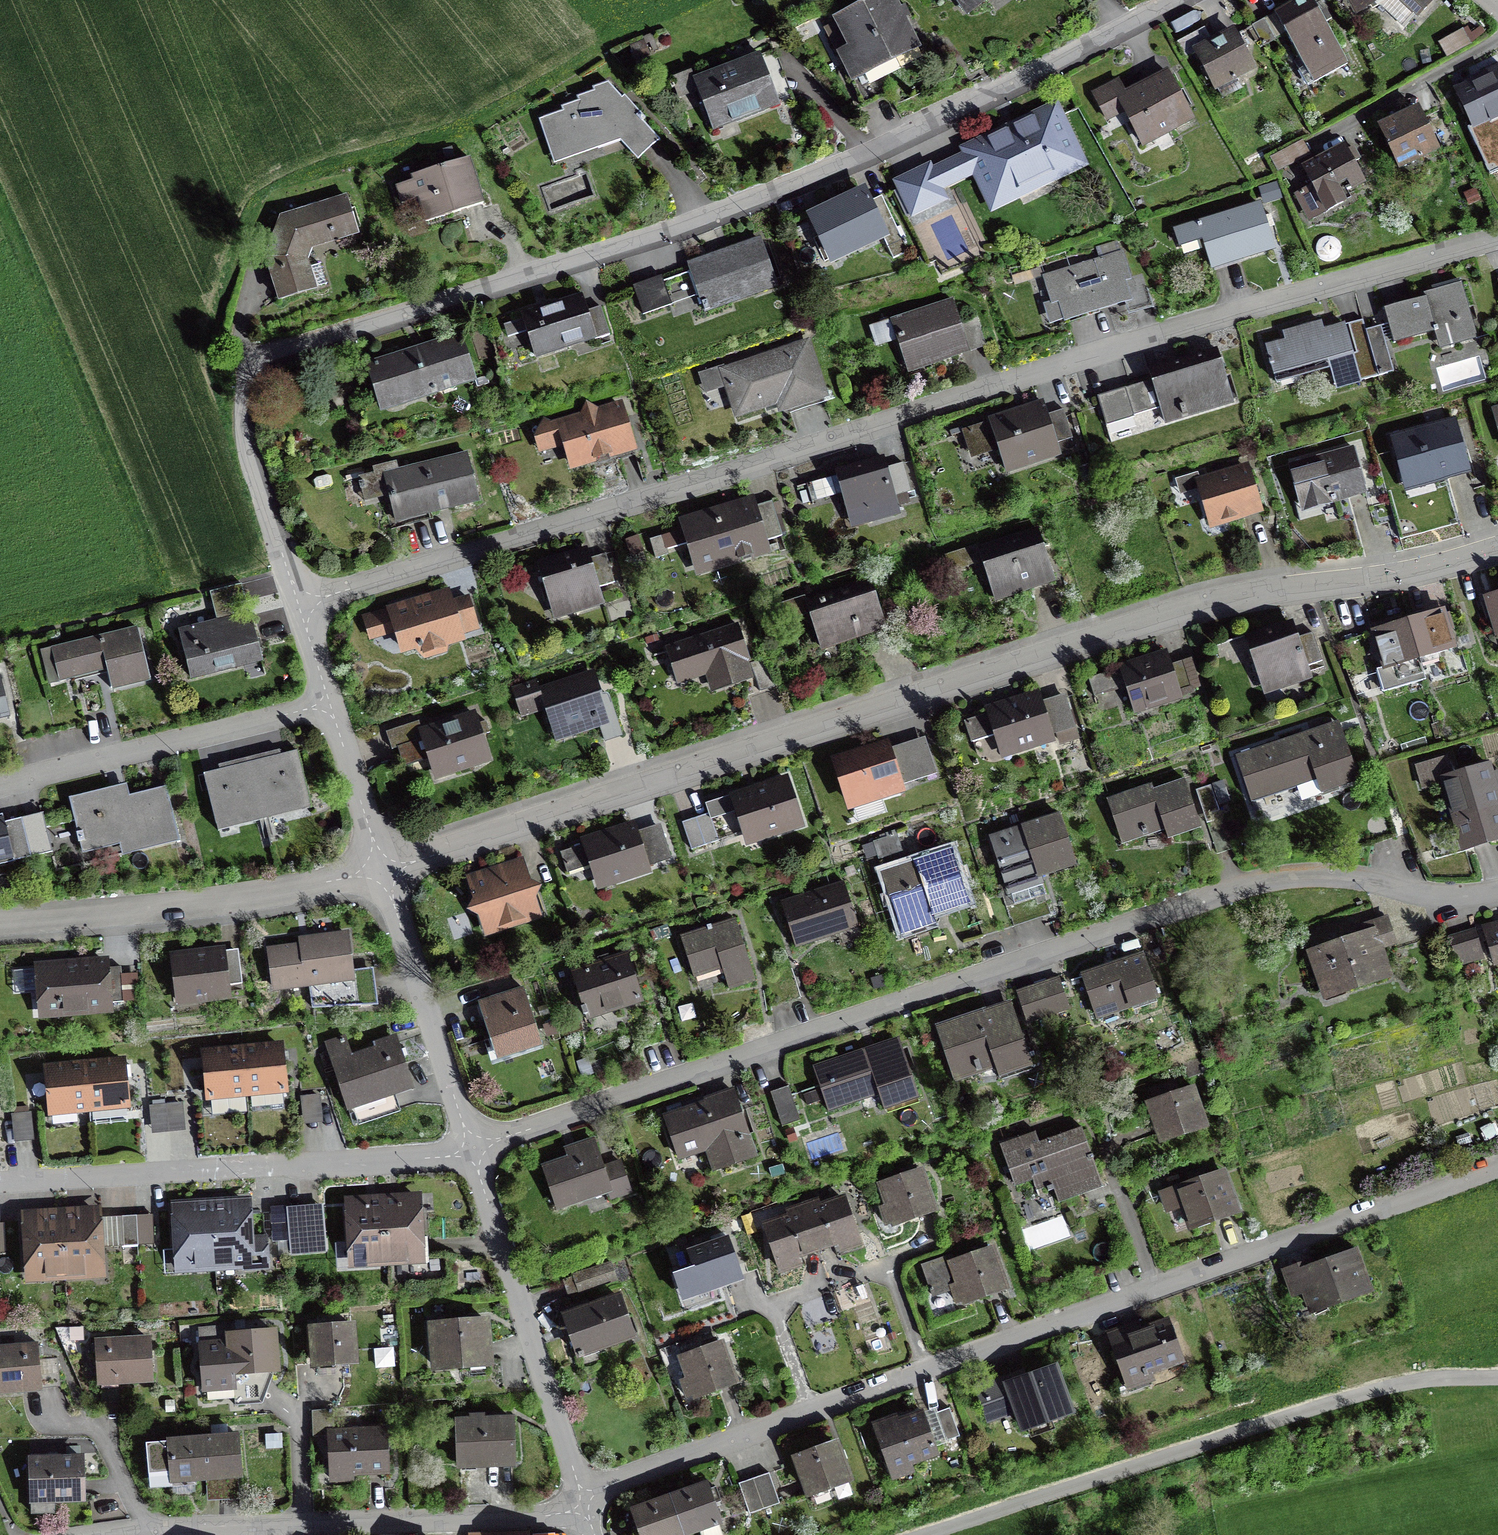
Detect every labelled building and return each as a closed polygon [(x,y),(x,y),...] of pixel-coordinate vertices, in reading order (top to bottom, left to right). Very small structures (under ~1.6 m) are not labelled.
[(830,41),(860,102),(883,91),(878,81),(924,58),(919,49),(922,47),(899,0),(867,0),(832,17),(841,35),(830,41)] [(967,15),(986,1),(995,13),(1013,0),(956,0),(967,15)] [(1273,11),(1299,58),(1294,61),(1309,88),(1349,66),(1325,23),(1332,19),(1326,8),(1319,12),(1313,0),(1293,0),(1273,11)] [(1356,16),(1378,4),(1403,27),(1415,15),(1418,18),(1435,0),(1347,0),(1356,16)] [(1471,32),(1467,25),(1438,42),(1447,57),(1472,42),(1486,34),(1482,26),(1471,32)] [(1211,38),(1205,26),(1177,41),(1186,59),(1195,55),(1214,92),(1218,90),(1223,100),(1243,89),(1239,80),(1258,70),(1234,26),(1211,38)] [(669,77),(678,100),(698,92),(713,131),(719,129),(724,140),(746,131),(743,121),(781,107),(759,51),(696,76),(693,68),(669,77)] [(1432,64),(1431,57),(1421,60),(1423,66),(1432,64)] [(1452,86),(1471,126),(1468,128),(1490,174),(1497,170),(1497,64),(1452,86)] [(1119,78),(1091,92),(1107,122),(1124,113),(1143,148),(1195,120),(1168,69),(1126,91),(1119,78)] [(562,110),(538,119),(554,164),(620,142),(639,161),(661,140),(643,120),(646,118),(625,95),(622,98),(609,81),(593,87),(594,91),(577,96),(578,100),(561,106),(562,110)] [(973,175),(992,214),(1091,166),(1059,100),(958,148),(961,153),(933,166),(931,161),(892,180),(911,219),(949,200),(944,189),(973,175)] [(1419,104),(1377,123),(1399,171),(1441,152),(1419,104)] [(1310,185),(1294,193),(1308,221),(1352,199),(1348,192),(1366,184),(1355,163),(1362,159),(1355,146),(1348,149),(1345,143),(1300,165),(1310,185)] [(456,159),(452,147),(443,149),(446,162),(456,159)] [(406,227),(484,204),(470,158),(411,175),(412,180),(394,185),(406,227)] [(836,264),(885,241),(893,259),(908,252),(906,249),(911,247),(901,226),(897,227),(882,196),(867,203),(860,187),(811,210),(836,264)] [(327,284),(321,263),(311,267),(309,261),(316,263),(321,250),(314,248),(360,234),(346,194),(280,215),(265,260),(278,302),(318,289),(317,287),(327,284)] [(1261,201),(1172,228),(1179,248),(1181,247),(1184,254),(1205,248),(1211,270),(1214,269),(1215,273),(1244,264),(1243,261),(1276,251),(1270,229),(1276,227),(1272,213),(1265,215),(1261,201)] [(761,236),(686,263),(700,305),(702,304),(705,313),(779,287),(761,236)] [(1120,239),(1096,247),(1099,257),(1042,275),(1050,301),(1043,303),(1049,324),(1063,320),(1064,324),(1133,302),(1126,281),(1132,280),(1120,239)] [(643,314),(672,304),(662,275),(633,285),(643,314)] [(1434,332),(1439,349),(1478,338),(1461,278),(1432,286),(1433,290),(1424,293),(1425,297),(1384,309),(1394,343),(1434,332)] [(582,292),(519,312),(521,319),(504,325),(508,338),(526,332),(535,359),(610,335),(601,306),(588,310),(582,292)] [(897,316),(905,336),(896,339),(908,374),(987,346),(977,316),(961,321),(953,297),(897,316)] [(1344,322),(1324,328),(1321,320),(1282,331),(1284,339),(1265,344),(1276,384),(1330,369),(1336,390),(1362,383),(1361,380),(1394,371),(1381,325),(1366,329),(1363,319),(1345,324),(1344,322)] [(365,363),(381,412),(476,382),(477,388),(493,383),(491,374),(477,378),(462,332),(365,363)] [(776,405),(779,414),(830,397),(810,338),(725,366),(724,364),(697,373),(704,394),(724,388),(734,419),(776,405)] [(1163,417),(1165,425),(1235,403),(1218,347),(1147,368),(1151,380),(1098,396),(1111,439),(1137,431),(1133,417),(1135,416),(1138,425),(1163,417)] [(987,417),(988,421),(961,430),(970,459),(974,457),(978,469),(1002,461),(1006,475),(1076,453),(1063,409),(1048,413),(1043,399),(987,417)] [(563,447),(570,471),(639,450),(623,400),(598,408),(586,402),(581,413),(552,421),(543,417),(534,437),(539,454),(563,447)] [(1383,431),(1402,498),(1478,477),(1459,410),(1383,431)] [(1301,513),(1368,495),(1354,445),(1288,463),(1301,513)] [(467,452),(399,468),(397,461),(373,467),(374,472),(358,476),(365,502),(389,496),(395,523),(480,503),(467,452)] [(884,455),(835,468),(836,475),(807,483),(812,502),(841,494),(849,522),(846,523),(847,530),(901,515),(899,507),(911,503),(908,493),(911,492),(903,462),(887,467),(884,455)] [(1198,472),(1175,479),(1180,494),(1181,494),(1184,504),(1201,499),(1210,530),(1265,514),(1249,462),(1200,477),(1198,472)] [(810,502),(806,490),(800,492),(803,504),(810,502)] [(773,501),(757,505),(754,495),(678,518),(681,530),(649,539),(655,559),(669,554),(668,550),(686,545),(696,577),(773,554),(768,540),(782,536),(782,534),(787,532),(782,515),(777,516),(773,501)] [(978,544),(945,556),(950,572),(981,562),(995,603),(1058,582),(1038,527),(979,547),(978,544)] [(644,554),(637,536),(626,540),(633,558),(644,554)] [(591,558),(587,546),(536,562),(554,621),(606,605),(600,586),(615,582),(606,553),(591,558)] [(805,596),(779,605),(785,622),(808,614),(821,652),(825,651),(827,657),(843,652),(841,645),(888,629),(870,578),(806,599),(805,596)] [(247,602),(242,584),(210,592),(217,619),(178,629),(191,680),(264,661),(251,611),(233,616),(231,606),(247,602)] [(481,628),(470,594),(453,599),(449,588),(361,615),(370,641),(393,634),(401,656),(417,651),(420,662),(450,652),(448,647),(466,641),(464,634),(481,628)] [(1482,596),(1484,602),(1481,603),(1487,621),(1490,620),(1495,638),(1497,637),(1497,592),(1482,596)] [(1446,608),(1408,619),(1422,665),(1441,659),(1439,655),(1457,649),(1453,634),(1456,633),(1450,613),(1447,613),(1446,608)] [(1422,665),(1408,619),(1370,630),(1381,668),(1376,670),(1377,671),(1351,678),(1358,700),(1426,680),(1422,665)] [(1313,680),(1309,665),(1322,661),(1313,633),(1299,637),(1293,620),(1245,636),(1264,696),(1313,680)] [(766,657),(752,661),(739,622),(664,647),(677,686),(705,677),(711,694),(756,679),(760,691),(776,686),(766,657)] [(152,681),(137,625),(40,651),(49,685),(74,679),(74,681),(107,673),(112,691),(152,681)] [(651,643),(660,640),(657,633),(649,636),(651,643)] [(1182,697),(1202,690),(1192,658),(1172,664),(1167,649),(1117,665),(1118,669),(1088,678),(1094,697),(1125,687),(1134,715),(1183,700),(1182,697)] [(609,694),(603,696),(594,669),(540,687),(537,679),(511,688),(521,718),(545,710),(556,743),(600,729),(605,742),(623,736),(609,694)] [(11,717),(0,674),(0,720),(11,717)] [(1060,746),(1081,739),(1066,693),(1042,701),(1039,689),(984,707),(986,714),(963,721),(971,745),(994,738),(1001,759),(1056,742),(1053,735),(1056,734),(1060,746)] [(480,723),(475,709),(422,728),(419,721),(386,732),(392,750),(397,748),(404,767),(408,766),(410,773),(430,766),(435,781),(493,761),(484,736),(491,733),(487,721),(480,723)] [(1468,721),(1467,714),(1453,717),(1455,724),(1468,721)] [(1316,782),(1322,797),(1341,791),(1340,788),(1360,781),(1339,720),(1236,756),(1252,804),(1316,782)] [(889,739),(830,758),(848,813),(855,811),(858,821),(888,812),(884,800),(906,793),(904,785),(938,774),(926,737),(892,748),(889,739)] [(216,823),(309,800),(297,751),(277,756),(224,769),(204,774),(216,823)] [(1461,854),(1497,844),(1497,771),(1494,772),(1491,763),(1453,774),(1447,755),(1414,764),(1421,790),(1443,783),(1451,812),(1449,812),(1461,854)] [(1408,782),(1403,764),(1394,766),(1400,784),(1408,782)] [(709,814),(682,822),(692,849),(719,840),(712,820),(734,812),(746,847),(805,826),(788,774),(729,794),(730,796),(705,804),(709,814)] [(1168,841),(1203,829),(1186,778),(1154,789),(1152,783),(1106,798),(1123,845),(1165,831),(1168,841)] [(130,795),(127,783),(69,798),(83,855),(120,846),(123,857),(181,843),(167,786),(130,795)] [(1211,784),(1196,790),(1218,853),(1233,848),(1211,784)] [(1043,877),(1078,866),(1060,812),(988,835),(1008,896),(1045,884),(1043,877)] [(21,818),(31,857),(52,852),(43,813),(21,818)] [(21,818),(5,822),(3,814),(0,815),(0,867),(14,863),(14,861),(31,857),(21,818)] [(661,824),(638,831),(634,821),(580,838),(583,846),(561,853),(567,873),(569,872),(571,878),(591,872),(597,891),(653,874),(650,866),(672,859),(661,824)] [(880,870),(901,936),(937,925),(935,916),(971,905),(952,847),(880,870)] [(478,918),(485,937),(543,919),(536,900),(542,888),(531,882),(523,857),(465,876),(472,900),(467,913),(478,918)] [(780,901),(796,949),(840,935),(841,941),(861,935),(844,881),(780,901)] [(1355,926),(1357,934),(1306,951),(1323,1003),(1395,979),(1385,949),(1398,945),(1388,915),(1355,926)] [(755,982),(736,918),(680,935),(695,983),(723,974),(728,990),(755,982)] [(1494,968),(1497,967),(1497,921),(1482,925),(1494,968)] [(653,944),(674,937),(670,925),(649,932),(653,944)] [(1485,959),(1476,928),(1448,937),(1457,967),(1485,959)] [(350,931),(298,937),(298,943),(267,947),(272,994),(309,989),(312,1011),(378,1003),(374,968),(354,970),(350,931)] [(226,946),(170,952),(176,1008),(233,1002),(231,986),(244,984),(239,949),(226,950),(226,946)] [(645,1003),(628,951),(570,969),(587,1022),(645,1003)] [(1080,974),(1096,1021),(1133,1009),(1133,1011),(1158,1003),(1157,1001),(1160,1000),(1144,952),(1080,974)] [(122,974),(121,967),(111,967),(110,957),(34,962),(39,1026),(62,1024),(62,1018),(114,1014),(114,1011),(127,1010),(127,1001),(141,1000),(139,973),(122,974)] [(1070,1010),(1059,976),(1031,985),(1043,1019),(1070,1010)] [(1027,1024),(1043,1019),(1031,985),(1016,991),(1027,1024)] [(478,1002),(498,1062),(543,1048),(523,987),(478,1002)] [(996,1070),(999,1081),(1034,1069),(1011,1000),(935,1026),(955,1084),(996,1070)] [(697,1020),(693,1005),(677,1009),(681,1024),(697,1020)] [(812,1066),(828,1113),(879,1096),(884,1111),(920,1099),(900,1037),(812,1066)] [(397,1042),(331,1065),(345,1106),(411,1083),(397,1042)] [(281,1043),(241,1047),(204,1050),(205,1062),(208,1099),(286,1092),(282,1055),(281,1043)] [(1187,1079),(1207,1072),(1202,1057),(1182,1063),(1187,1079)] [(51,1080),(54,1112),(126,1105),(124,1078),(127,1078),(126,1072),(126,1067),(122,1067),(121,1059),(84,1063),(49,1066),(51,1080)] [(1152,1100),(1144,1103),(1158,1146),(1210,1129),(1196,1086),(1180,1091),(1176,1080),(1149,1089),(1152,1100)] [(705,1102),(664,1115),(680,1163),(706,1154),(712,1173),(758,1158),(735,1087),(703,1098),(705,1102)] [(782,1127),(800,1121),(789,1087),(771,1093),(782,1127)] [(817,1090),(803,1095),(807,1106),(821,1101),(817,1090)] [(321,1095),(300,1097),(304,1125),(324,1123),(321,1095)] [(153,1105),(150,1105),(152,1134),(167,1133),(165,1104),(165,1100),(153,1101),(153,1105)] [(184,1103),(165,1104),(167,1133),(186,1132),(184,1103)] [(29,1106),(12,1108),(15,1143),(37,1141),(34,1112),(29,1112),(29,1106)] [(1036,1131),(1000,1144),(1015,1188),(1033,1182),(1036,1191),(1052,1186),(1058,1204),(1103,1188),(1082,1127),(1039,1142),(1036,1131)] [(1142,1138),(1139,1131),(1131,1135),(1134,1141),(1142,1138)] [(564,1147),(567,1157),(541,1165),(556,1212),(588,1202),(590,1208),(633,1194),(622,1159),(604,1165),(595,1137),(564,1147)] [(1189,1234),(1243,1216),(1227,1169),(1158,1192),(1166,1215),(1175,1211),(1180,1226),(1186,1224),(1189,1234)] [(883,1185),(890,1204),(881,1207),(887,1224),(895,1221),(895,1222),(934,1209),(921,1172),(911,1175),(883,1185)] [(1032,1198),(1030,1205),(1036,1210),(1043,1208),(1044,1201),(1039,1196),(1032,1198)] [(394,1200),(384,1200),(376,1200),(347,1202),(350,1262),(411,1258),(411,1264),(429,1263),(427,1237),(421,1237),(419,1198),(394,1200)] [(810,1203),(801,1207),(796,1208),(787,1211),(789,1217),(766,1224),(779,1262),(855,1236),(842,1199),(819,1206),(817,1201),(810,1203)] [(266,1236),(247,1236),(246,1204),(220,1205),(212,1205),(203,1206),(176,1206),(178,1265),(245,1263),(245,1266),(267,1265),(266,1236)] [(287,1206),(271,1207),(273,1243),(325,1240),(323,1209),(287,1211),(287,1206)] [(27,1218),(30,1277),(101,1273),(98,1214),(71,1215),(54,1216),(27,1218)] [(122,1248),(155,1246),(153,1215),(120,1218),(122,1248)] [(688,1249),(694,1267),(676,1273),(684,1299),(743,1279),(728,1236),(719,1239),(688,1249)] [(1292,1300),(1302,1296),(1310,1318),(1375,1294),(1358,1248),(1309,1266),(1307,1261),(1281,1270),(1292,1300)] [(959,1303),(1005,1287),(992,1250),(980,1254),(952,1264),(949,1255),(920,1266),(928,1288),(951,1280),(959,1303)] [(569,1300),(618,1282),(610,1261),(561,1279),(569,1300)] [(561,1315),(577,1362),(637,1341),(621,1294),(561,1315)] [(427,1324),(431,1375),(495,1369),(490,1318),(427,1324)] [(1107,1332),(1124,1380),(1182,1360),(1168,1319),(1136,1330),(1128,1333),(1125,1326),(1107,1332)] [(339,1369),(361,1367),(357,1323),(308,1327),(311,1371),(318,1371),(318,1376),(340,1375),(339,1369)] [(235,1407),(262,1405),(273,1375),(282,1375),(278,1330),(227,1334),(227,1326),(198,1328),(202,1395),(208,1395),(208,1401),(235,1400),(235,1407)] [(152,1336),(94,1339),(97,1389),(101,1388),(102,1392),(104,1392),(105,1397),(120,1396),(119,1387),(154,1386),(154,1373),(156,1373),(155,1353),(153,1353),(152,1336)] [(679,1379),(687,1400),(734,1383),(720,1343),(710,1346),(679,1358),(686,1376),(679,1379)] [(27,1395),(27,1399),(41,1398),(41,1394),(43,1394),(42,1389),(60,1387),(57,1358),(40,1359),(39,1344),(0,1346),(0,1397),(27,1395)] [(1016,1410),(1022,1429),(1070,1412),(1054,1367),(1025,1377),(1018,1379),(1017,1374),(974,1389),(985,1421),(1016,1410)] [(174,1400),(166,1401),(166,1412),(175,1412),(174,1400)] [(334,1410),(312,1411),(313,1438),(327,1438),(329,1485),(355,1484),(355,1478),(391,1477),(389,1428),(335,1429),(334,1410)] [(890,1417),(874,1423),(890,1469),(938,1452),(924,1412),(896,1422),(892,1423),(890,1417)] [(486,1419),(485,1415),(470,1416),(470,1420),(455,1421),(457,1472),(517,1470),(515,1418),(486,1419)] [(241,1482),(239,1435),(229,1435),(228,1425),(211,1426),(211,1437),(166,1439),(166,1444),(146,1445),(148,1490),(173,1489),(173,1496),(197,1495),(196,1485),(207,1485),(208,1502),(243,1501),(243,1482),(241,1482)] [(811,1492),(849,1479),(841,1456),(836,1442),(798,1455),(811,1492)] [(87,1505),(85,1455),(28,1457),(29,1506),(31,1506),(32,1517),(56,1516),(56,1506),(87,1505)] [(761,1476),(753,1479),(747,1481),(739,1484),(750,1516),(764,1511),(781,1505),(770,1473),(761,1476)] [(718,1520),(710,1497),(705,1485),(635,1509),(639,1522),(644,1534),(677,1534),(699,1527),(701,1534),(723,1534),(718,1520)]
